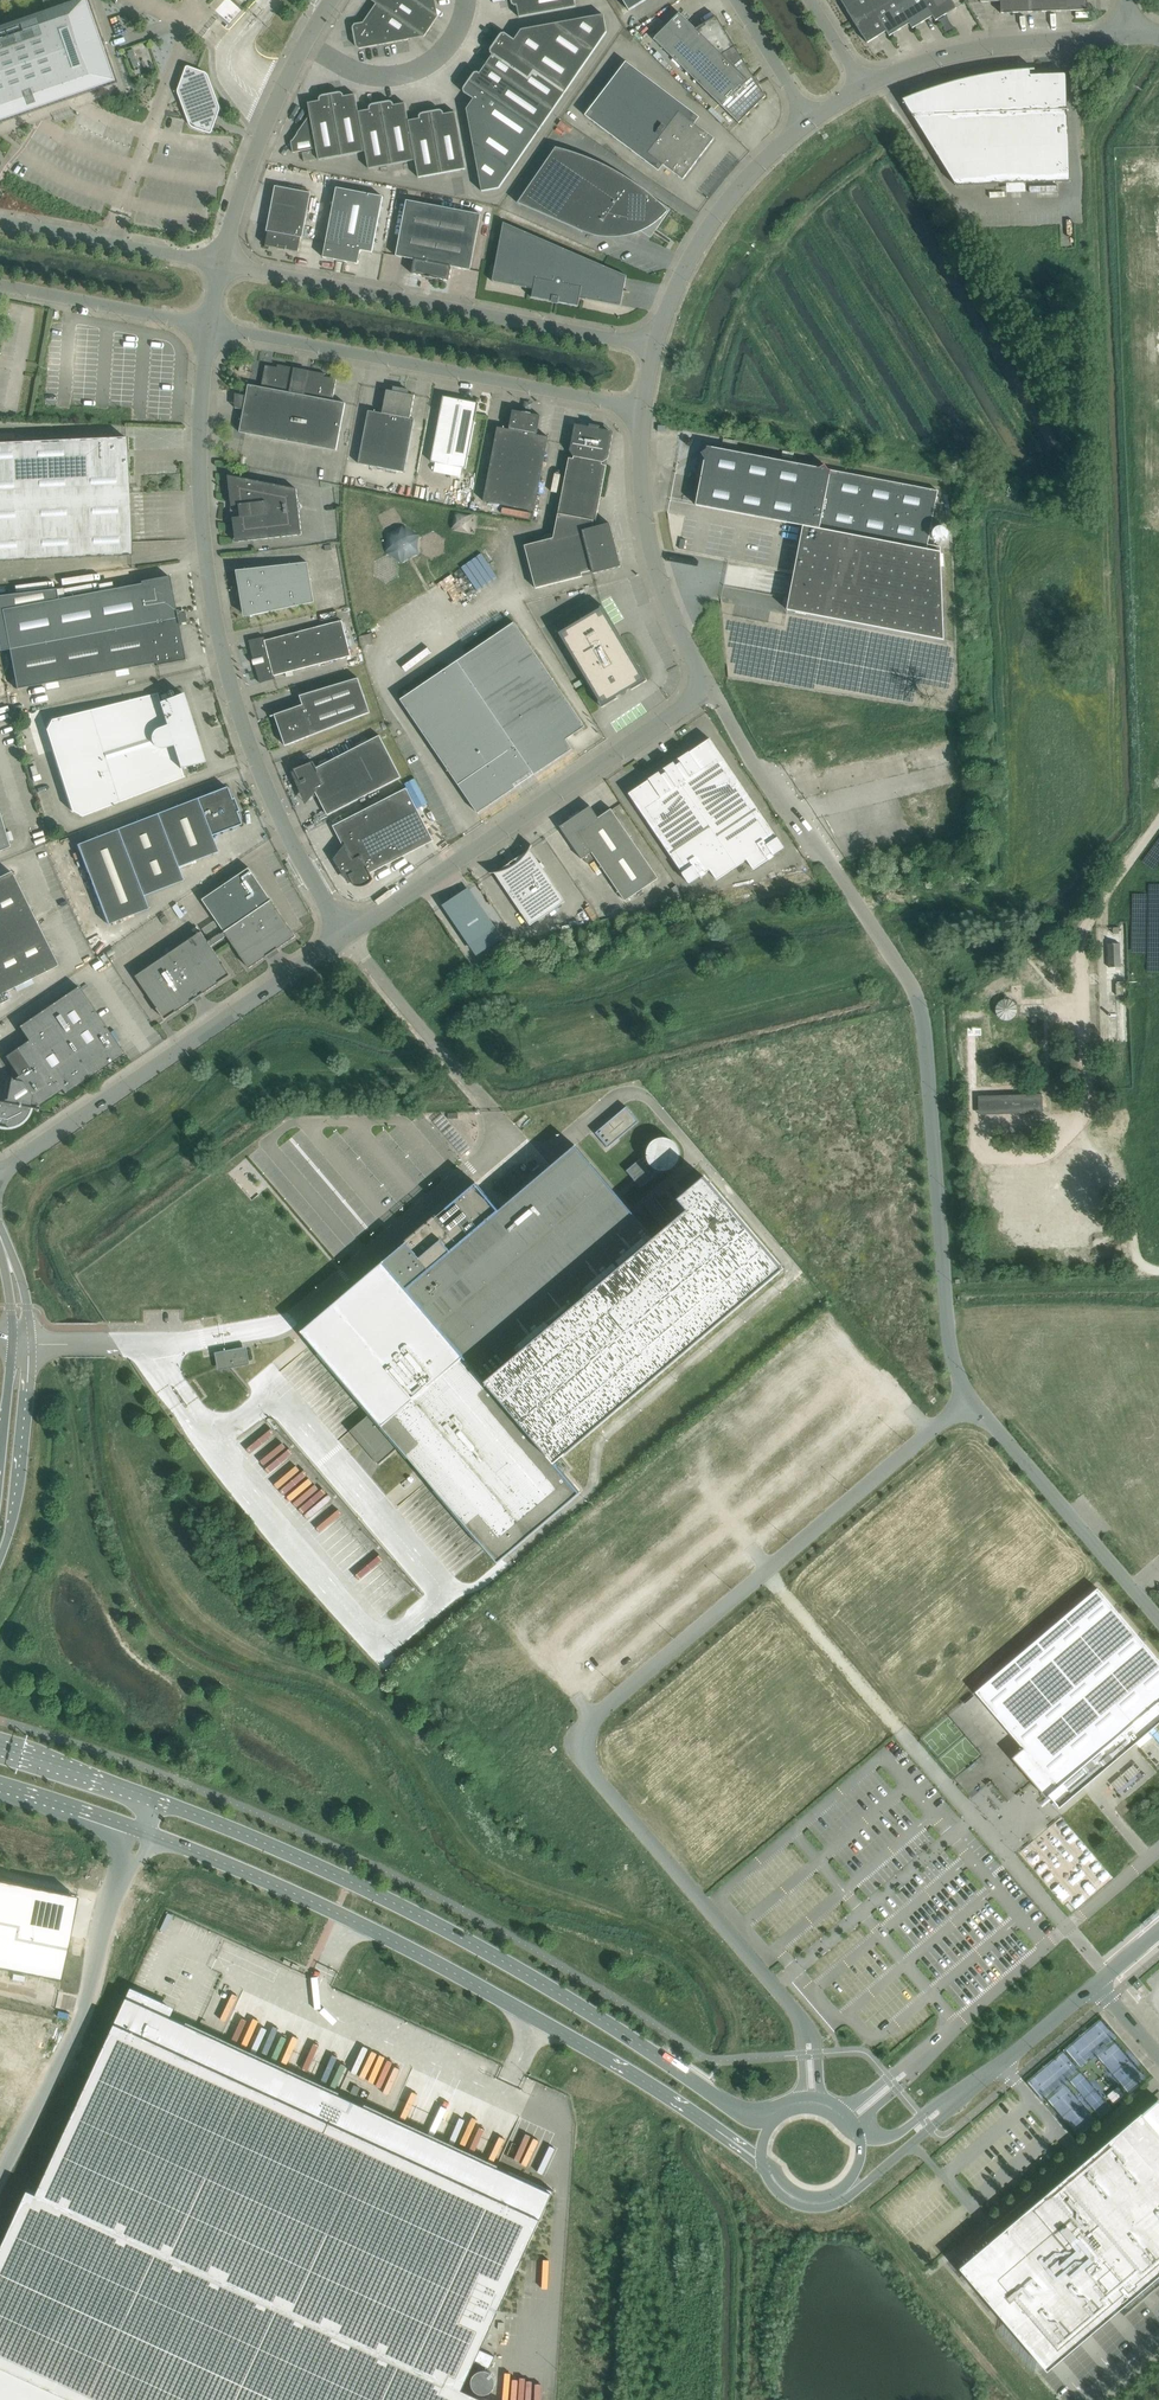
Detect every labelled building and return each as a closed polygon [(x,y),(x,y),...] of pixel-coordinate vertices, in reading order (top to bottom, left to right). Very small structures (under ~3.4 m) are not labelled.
[(0,28),(0,123),(118,82),(89,0),(82,0),(54,10),(50,0),(43,0),(47,12),(0,28)] [(429,10),(415,0),(371,0),(376,4),(415,30),(424,37),(439,16),(429,10)] [(429,10),(435,0),(415,0),(429,10)] [(575,0),(511,0),(512,4),(515,6),(517,6),(519,17),(576,7),(575,0)] [(629,11),(646,0),(622,0),(629,11)] [(868,0),(841,0),(855,23),(875,11),(868,0)] [(875,11),(893,0),(868,0),(875,11)] [(895,0),(893,0),(875,11),(886,31),(889,36),(909,24),(895,0)] [(923,0),(895,0),(909,24),(912,29),(933,16),(923,0)] [(952,0),(923,0),(933,16),(936,21),(957,8),(952,0)] [(981,2),(1000,1),(1001,13),(1088,10),(1087,0),(979,0),(981,2)] [(408,40),(415,30),(376,4),(363,23),(355,24),(353,27),(356,47),(359,49),(408,40)] [(886,31),(875,11),(855,23),(867,43),(886,31)] [(738,123),(739,124),(766,96),(716,16),(704,24),(706,26),(697,31),(680,13),(654,39),(720,104),(738,122),(738,123)] [(521,30),(515,40),(574,80),(607,32),(604,15),(521,30)] [(574,80),(515,40),(505,33),(502,34),(490,50),(491,54),(493,55),(486,64),(553,110),(574,80)] [(133,49),(128,51),(135,72),(140,70),(133,49)] [(691,121),(696,115),(626,62),(585,116),(655,169),(660,162),(683,180),(715,139),(691,121)] [(553,110),(486,64),(480,74),(478,72),(475,73),(464,90),(464,93),(474,99),(533,140),(553,110)] [(1070,182),(1066,74),(1030,75),(1030,70),(1035,70),(1035,69),(1023,70),(1013,71),(1004,72),(995,73),(984,75),(979,76),(971,78),(965,79),(958,81),(948,83),(940,86),(927,91),(912,96),(903,100),(956,186),(1070,182)] [(214,100),(207,81),(206,80),(206,79),(205,78),(204,77),(203,77),(195,74),(190,72),(187,79),(182,78),(178,89),(178,90),(178,91),(178,92),(178,93),(178,94),(179,96),(183,98),(183,100),(181,101),(189,123),(190,125),(191,126),(192,127),(193,128),(194,128),(207,133),(213,116),(212,116),(213,114),(212,112),(213,111),(209,102),(214,100)] [(365,151),(359,112),(355,95),(344,97),(343,94),(341,92),(330,94),(342,156),(365,151)] [(342,156),(330,94),(321,96),(319,99),(320,101),(308,103),(310,115),(316,149),(319,160),(342,156)] [(500,188),(533,140),(474,99),(467,109),(482,192),(500,188)] [(415,160),(409,121),(405,103),(394,105),(394,103),(391,101),(380,103),(391,165),(415,160)] [(391,165),(380,103),(371,105),(369,108),(370,110),(359,112),(365,151),(369,169),(391,165)] [(441,110),(431,112),(440,174),(466,169),(455,112),(444,114),(444,112),(441,110)] [(440,174),(431,112),(421,114),(419,116),(420,119),(409,121),(415,160),(419,178),(440,174)] [(316,149),(310,115),(291,142),(293,153),(316,149)] [(638,185),(633,182),(629,179),(625,176),(620,173),(616,171),(611,168),(606,166),(601,163),(596,161),(591,159),(586,157),(581,155),(576,154),(572,152),(566,150),(561,149),(556,148),(518,203),(583,232),(585,233),(589,234),(592,235),(595,236),(599,237),(604,237),(609,238),(613,238),(617,238),(622,237),(627,236),(631,235),(634,234),(638,233),(641,231),(651,238),(671,209),(657,200),(652,196),(644,190),(638,185)] [(315,150),(303,153),(304,162),(317,160),(315,150)] [(311,193),(275,186),(267,231),(268,232),(266,246),(278,248),(278,249),(286,250),(287,250),(298,252),(301,238),(303,238),(311,193)] [(337,188),(326,246),(323,257),(358,264),(361,250),(372,253),(383,197),(337,188)] [(407,200),(396,256),(415,260),(415,261),(414,261),(412,274),(423,276),(438,279),(438,278),(449,281),(452,267),(471,270),(481,214),(407,200)] [(621,306),(624,291),(627,276),(504,223),(492,282),(533,289),(532,298),(552,301),(552,299),(559,300),(559,303),(578,306),(580,298),(621,306)] [(248,363),(245,362),(241,362),(239,372),(246,373),(248,363)] [(337,451),(346,404),(346,403),(333,401),(337,379),(325,377),(326,374),(307,370),(306,372),(297,371),(297,368),(278,365),(278,368),(266,365),(262,387),(249,385),(239,432),(337,451)] [(239,377),(236,397),(246,398),(248,379),(239,377)] [(405,472),(415,420),(415,419),(411,419),(415,395),(405,394),(405,393),(405,392),(405,391),(405,390),(404,390),(403,389),(402,388),(401,388),(400,388),(399,389),(398,390),(397,391),(397,392),(387,390),(383,413),(369,411),(359,464),(405,472)] [(475,422),(476,416),(479,403),(443,396),(440,415),(431,462),(466,469),(475,422)] [(535,511),(548,442),(549,437),(537,435),(541,416),(531,414),(531,413),(523,411),(523,412),(513,410),(509,429),(498,427),(483,501),(535,511)] [(610,431),(594,428),(579,425),(575,428),(570,451),(574,457),(574,459),(569,458),(558,514),(594,521),(596,521),(607,466),(602,465),(603,462),(608,459),(613,435),(610,431)] [(126,438),(0,443),(0,562),(131,556),(126,438)] [(705,458),(696,505),(803,526),(787,610),(944,640),(940,547),(928,544),(938,491),(828,470),(825,465),(819,468),(707,447),(707,449),(701,453),(705,458)] [(302,534),(297,489),(228,475),(232,506),(239,505),(241,517),(233,518),(236,542),(302,534)] [(621,567),(617,548),(616,549),(616,550),(614,550),(612,541),(614,541),(614,542),(615,542),(610,523),(594,528),(593,524),(594,521),(558,514),(556,526),(553,538),(525,545),(536,589),(583,577),(582,573),(593,571),(594,574),(621,567)] [(934,535),(945,535),(945,520),(933,521),(934,535)] [(308,562),(242,570),(242,574),(238,575),(244,613),(249,612),(249,616),(314,602),(308,562)] [(0,596),(0,651),(9,650),(177,618),(176,614),(178,614),(178,612),(178,610),(175,610),(169,576),(140,582),(141,584),(58,599),(56,589),(0,596)] [(616,695),(620,693),(621,693),(622,694),(623,694),(624,694),(625,693),(626,692),(626,691),(626,690),(625,690),(630,687),(632,690),(647,681),(603,606),(582,618),(584,621),(579,624),(577,621),(557,633),(602,708),(618,698),(616,695)] [(177,618),(9,650),(16,689),(156,663),(156,666),(157,665),(185,660),(179,627),(181,625),(180,623),(180,622),(177,622),(177,618)] [(253,658),(255,666),(260,683),(275,679),(274,676),(351,656),(342,620),(265,640),(265,637),(249,640),(253,658)] [(401,700),(478,813),(516,788),(514,784),(532,772),(534,775),(573,749),(566,740),(585,727),(514,623),(401,700)] [(270,716),(272,721),(272,722),(273,723),(274,725),(275,726),(276,727),(277,728),(278,729),(285,746),(370,713),(355,673),(298,695),(301,704),(270,716)] [(204,763),(196,737),(182,693),(162,701),(159,693),(51,720),(46,730),(72,811),(82,816),(185,776),(183,768),(204,763)] [(401,778),(380,735),(317,768),(313,762),(294,769),(299,779),(298,779),(306,798),(312,790),(314,789),(328,815),(401,778)] [(649,780),(629,793),(682,873),(689,884),(701,876),(699,873),(703,870),(706,873),(710,870),(717,880),(747,860),(753,870),(768,859),(766,856),(771,853),(773,856),(785,848),(777,837),(777,838),(710,739),(689,752),(678,759),(680,762),(676,765),(674,762),(664,769),(666,772),(661,775),(659,772),(649,779),(649,780)] [(178,867),(217,852),(211,836),(241,824),(236,812),(239,811),(233,798),(231,799),(227,787),(77,845),(108,924),(148,909),(143,896),(183,881),(178,867)] [(352,880),(354,886),(356,886),(358,887),(360,887),(362,887),(363,887),(365,886),(367,886),(368,885),(369,884),(371,883),(372,882),(373,881),(374,879),(371,873),(434,841),(407,788),(333,826),(344,848),(336,859),(349,881),(352,880)] [(659,879),(611,809),(598,818),(590,805),(589,806),(590,807),(561,826),(560,826),(581,858),(581,859),(582,859),(584,858),(587,864),(596,858),(625,901),(659,879)] [(0,817),(0,851),(9,847),(0,817)] [(540,864),(530,849),(531,847),(532,845),(531,845),(531,847),(530,849),(528,852),(526,854),(525,855),(523,858),(521,860),(518,862),(516,865),(513,866),(511,868),(508,869),(506,870),(503,871),(500,872),(496,872),(493,873),(490,873),(490,874),(493,873),(495,873),(531,926),(566,901),(544,869),(545,867),(542,862),(540,864)] [(296,936),(249,868),(203,899),(225,932),(227,936),(249,968),(296,936)] [(34,919),(11,872),(0,877),(0,935),(34,919)] [(468,889),(444,905),(471,944),(478,955),(501,939),(494,928),(468,889)] [(165,926),(171,922),(166,916),(161,919),(165,926)] [(34,919),(0,935),(0,1004),(8,1000),(5,992),(58,966),(34,919)] [(175,949),(136,976),(158,1008),(157,1008),(165,1019),(165,1020),(231,975),(224,964),(223,964),(211,946),(227,936),(225,932),(209,943),(201,932),(175,949)] [(1120,943),(1108,944),(1109,967),(1121,967),(1120,943)] [(1124,983),(1116,984),(1117,995),(1124,995),(1124,983)] [(124,1054),(78,986),(18,1026),(28,1040),(16,1048),(29,1068),(18,1076),(12,1067),(11,1077),(6,1099),(5,1100),(4,1100),(3,1101),(3,1102),(0,1101),(0,1129),(2,1129),(5,1130),(7,1130),(11,1129),(13,1129),(17,1127),(18,1127),(20,1126),(21,1125),(23,1124),(23,1123),(25,1122),(27,1119),(28,1118),(29,1116),(30,1114),(31,1112),(32,1110),(32,1108),(41,1110),(41,1109),(38,1109),(39,1106),(62,1090),(64,1094),(118,1058),(124,1054)] [(1008,999),(1006,999),(1004,999),(1002,1000),(1000,1000),(999,1002),(997,1003),(996,1005),(996,1007),(995,1009),(995,1011),(996,1013),(996,1014),(997,1016),(999,1018),(1000,1019),(1002,1020),(1004,1020),(1006,1021),(1008,1021),(1010,1020),(1012,1019),(1013,1018),(1015,1017),(1016,1015),(1017,1013),(1017,1011),(1017,1009),(1017,1007),(1016,1005),(1015,1003),(1014,1002),(1012,1001),(1010,1000),(1008,999)] [(1042,1094),(1000,1095),(1000,1114),(1043,1113),(1042,1094)] [(639,1121),(626,1106),(595,1133),(608,1147),(639,1121)] [(446,1205),(433,1217),(435,1218),(407,1242),(405,1240),(382,1260),(383,1261),(384,1261),(302,1331),(371,1413),(350,1431),(352,1433),(355,1430),(380,1459),(377,1462),(379,1464),(400,1447),(498,1562),(580,1492),(555,1462),(783,1269),(704,1177),(672,1204),(681,1215),(654,1238),(575,1145),(499,1210),(476,1183),(447,1207),(446,1206),(447,1206),(446,1205)] [(627,1171),(641,1188),(654,1176),(640,1159),(627,1171)] [(245,1350),(219,1355),(221,1367),(247,1362),(245,1350)] [(414,1497),(426,1487),(422,1482),(410,1492),(414,1497)] [(398,1521),(392,1525),(403,1538),(409,1534),(398,1521)] [(438,1543),(451,1555),(469,1536),(463,1530),(454,1539),(448,1533),(438,1543)] [(1097,1588),(975,1692),(1026,1751),(1018,1758),(1059,1807),(1158,1723),(1158,1703),(1158,1702),(1158,1661),(1097,1588)] [(475,1708),(487,1701),(483,1695),(471,1702),(475,1708)] [(1123,1773),(1129,1781),(1140,1772),(1133,1765),(1123,1773)] [(1128,1782),(1121,1775),(1111,1783),(1117,1791),(1128,1782)] [(60,1980),(69,1936),(77,1896),(17,1884),(0,1881),(0,1967),(60,1980)] [(553,2192),(167,2015),(170,2008),(130,1989),(37,2194),(28,2191),(0,2252),(0,2399),(486,2399),(462,2389),(553,2192)] [(1118,2087),(1107,2096),(1111,2101),(1122,2091),(1118,2087)] [(1122,2091),(1111,2101),(1115,2105),(1126,2096),(1122,2091)] [(960,2266),(1044,2365),(1047,2369),(1119,2308),(1141,2290),(1146,2296),(1156,2287),(1155,2285),(1158,2283),(1154,2279),(1154,2278),(1158,2274),(1158,2099),(1158,2098),(1157,2099),(1158,2101),(1143,2114),(1141,2112),(1083,2161),(996,2236),(960,2266)] [(1121,2315),(1136,2338),(1154,2327),(1138,2304),(1121,2315)] [(1114,2339),(1099,2353),(1109,2363),(1124,2350),(1114,2339)]
